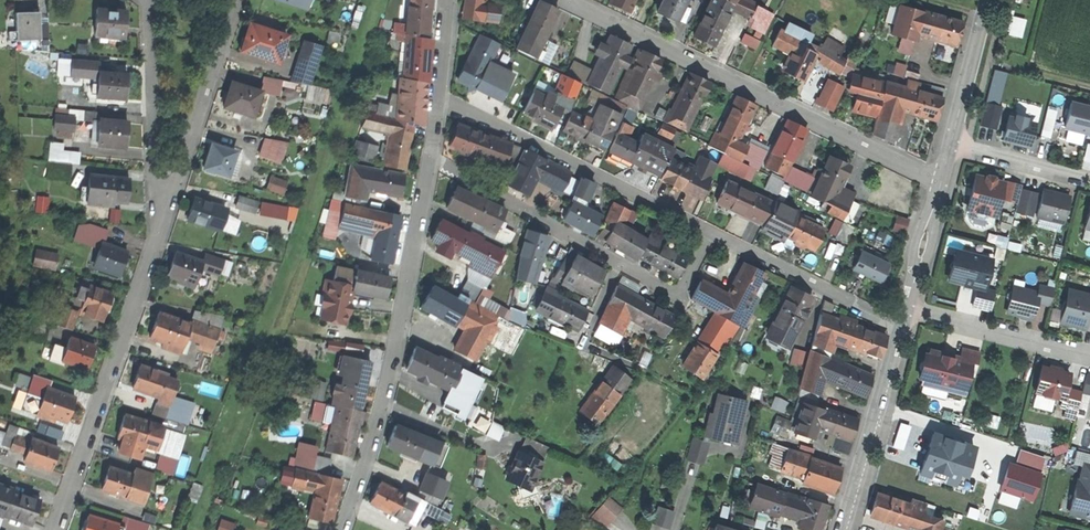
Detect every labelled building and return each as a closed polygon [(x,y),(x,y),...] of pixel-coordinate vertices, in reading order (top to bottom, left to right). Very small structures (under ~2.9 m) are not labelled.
[(410,7),(428,9),(430,0),(411,0),(410,7)] [(464,18),(486,21),(488,0),(466,0),(464,18)] [(502,0),(488,0),(486,21),(499,22),(502,0)] [(608,3),(626,12),(632,0),(609,0),(608,3)] [(655,13),(673,21),(684,0),(661,0),(655,13)] [(705,15),(724,24),(731,9),(734,4),(726,0),(712,0),(705,15)] [(744,0),(726,0),(734,4),(731,9),(738,12),(744,0)] [(756,6),(747,0),(744,0),(738,12),(750,18),(756,6)] [(793,28),(800,15),(824,27),(822,30),(826,32),(823,36),(845,48),(846,46),(852,32),(846,28),(851,21),(833,10),(828,17),(826,17),(824,20),(815,16),(818,8),(801,0),(791,0),(790,3),(785,1),(777,20),(793,28)] [(538,1),(514,49),(533,58),(557,10),(538,1)] [(899,5),(891,32),(915,38),(917,33),(922,11),(899,5)] [(765,11),(756,6),(750,18),(752,19),(749,27),(761,32),(765,24),(760,22),(765,11)] [(425,37),(428,9),(410,7),(408,7),(405,35),(406,35),(425,37)] [(96,9),(94,36),(124,38),(125,12),(96,9)] [(355,9),(352,24),(358,26),(362,10),(355,9)] [(922,11),(917,33),(936,38),(942,16),(922,11)] [(15,12),(15,38),(39,38),(39,23),(39,12),(15,12)] [(724,24),(705,15),(694,37),(713,46),(724,24)] [(1010,33),(1023,35),(1027,17),(1014,15),(1010,33)] [(961,21),(942,16),(936,38),(955,43),(961,21)] [(47,23),(39,23),(39,38),(40,50),(48,50),(47,23)] [(286,36),(249,24),(245,37),(248,38),(243,50),(240,49),(240,50),(277,62),(286,36)] [(330,30),(329,39),(340,40),(341,31),(330,30)] [(792,50),(783,69),(803,79),(815,54),(817,49),(805,43),(803,48),(796,45),(799,39),(779,30),(772,46),(782,51),(784,46),(792,50)] [(406,42),(406,35),(405,35),(394,33),(393,40),(406,42)] [(629,45),(605,34),(597,55),(620,65),(625,68),(630,59),(624,56),(629,45)] [(760,41),(744,34),(740,43),(756,50),(760,41)] [(406,42),(405,46),(428,50),(430,38),(425,37),(406,35),(406,42)] [(480,35),(468,59),(477,64),(481,57),(489,61),(498,44),(480,35)] [(897,49),(910,53),(914,40),(901,37),(897,49)] [(304,41),(290,82),(305,84),(307,85),(320,46),(304,41)] [(79,44),(79,52),(91,53),(91,45),(79,44)] [(544,45),(537,60),(544,64),(551,49),(544,45)] [(826,49),(819,45),(817,49),(815,54),(821,57),(826,49)] [(428,50),(405,46),(403,68),(397,67),(396,76),(399,77),(426,82),(428,50)] [(631,68),(631,69),(651,80),(661,60),(643,51),(642,52),(637,49),(631,62),(635,64),(634,67),(631,65),(630,67),(631,68)] [(834,53),(826,49),(821,57),(819,62),(826,66),(834,53)] [(846,60),(834,53),(826,66),(839,74),(842,68),(846,60)] [(620,65),(597,55),(590,68),(583,83),(591,87),(606,94),(620,65)] [(467,59),(457,78),(475,87),(485,68),(477,64),(468,59),(467,59)] [(583,83),(590,68),(574,60),(567,76),(583,83)] [(846,60),(842,68),(857,77),(869,81),(883,84),(884,82),(885,76),(857,68),(846,60)] [(898,60),(894,74),(904,77),(905,70),(908,62),(898,60)] [(71,61),(70,76),(83,77),(83,72),(84,62),(71,61)] [(84,62),(83,72),(98,73),(99,63),(84,62)] [(485,68),(475,87),(504,101),(512,84),(515,78),(498,70),(500,66),(496,64),(494,68),(490,66),(488,69),(485,68)] [(651,80),(631,69),(628,68),(619,85),(620,85),(614,98),(625,103),(637,109),(651,80)] [(550,75),(561,80),(563,76),(552,70),(550,75)] [(904,77),(915,80),(917,73),(905,70),(904,77)] [(884,82),(894,85),(916,91),(919,83),(902,78),(886,72),(885,76),(884,82)] [(126,75),(98,73),(97,97),(125,99),(126,75)] [(680,91),(674,104),(693,114),(708,83),(689,74),(683,86),(679,84),(676,89),(680,91)] [(560,107),(568,112),(580,84),(563,76),(561,80),(553,97),(563,102),(560,107)] [(422,125),(426,82),(399,77),(397,109),(396,118),(411,122),(422,125)] [(847,85),(829,77),(816,102),(835,111),(847,85)] [(264,79),(260,91),(259,94),(276,99),(281,83),(264,79)] [(875,96),(880,97),(883,84),(869,81),(868,88),(869,88),(868,92),(875,94),(875,96)] [(260,91),(230,82),(223,107),(234,110),(233,111),(242,113),(242,112),(253,116),(259,94),(260,91)] [(894,85),(884,82),(883,84),(880,97),(879,104),(888,106),(894,85)] [(944,89),(919,83),(916,91),(910,113),(917,115),(916,118),(927,121),(928,118),(936,120),(944,89)] [(305,84),(302,96),(326,102),(328,90),(307,85),(305,84)] [(512,84),(504,101),(518,108),(526,90),(512,84)] [(900,110),(910,113),(916,91),(894,85),(888,106),(900,110)] [(602,126),(593,144),(603,149),(625,103),(614,98),(606,94),(591,87),(586,98),(599,104),(594,114),(602,118),(598,125),(602,126)] [(880,97),(875,96),(858,92),(853,111),(876,116),(879,104),(880,97)] [(532,93),(522,112),(550,127),(560,107),(563,102),(553,97),(545,93),(542,98),(532,93)] [(718,134),(736,143),(755,106),(737,97),(718,134)] [(986,102),(980,125),(995,129),(1001,106),(986,102)] [(1063,128),(1088,134),(1089,127),(1089,108),(1070,103),(1063,128)] [(375,113),(392,117),(396,118),(397,109),(377,104),(375,113)] [(668,109),(662,121),(677,128),(682,131),(685,132),(693,114),(674,104),(673,107),(670,105),(668,109)] [(888,106),(879,104),(876,116),(874,120),(895,126),(900,110),(888,106)] [(654,117),(662,121),(668,109),(660,105),(654,117)] [(102,112),(83,111),(83,120),(99,121),(101,121),(102,112)] [(375,113),(365,111),(360,126),(389,133),(392,117),(375,113)] [(602,118),(594,114),(591,121),(582,117),(581,119),(570,114),(563,130),(593,144),(602,126),(598,125),(602,118)] [(73,131),(75,118),(55,116),(53,129),(73,131)] [(1007,117),(1002,141),(1027,147),(1030,135),(1027,134),(1030,123),(1024,121),(1024,119),(1015,116),(1014,119),(1007,117)] [(389,133),(388,135),(408,139),(411,122),(396,118),(392,117),(389,133)] [(1044,117),(1041,129),(1049,131),(1053,120),(1044,117)] [(874,120),(871,133),(890,142),(895,126),(874,120)] [(127,122),(101,121),(99,121),(98,132),(91,131),(91,141),(98,141),(98,146),(115,147),(115,146),(126,147),(127,122)] [(657,131),(673,138),(677,128),(662,121),(657,131)] [(804,131),(784,121),(774,143),(794,152),(804,131)] [(481,130),(457,122),(449,146),(473,154),(481,130)] [(633,127),(621,122),(616,133),(627,138),(633,127)] [(671,142),(676,144),(682,131),(677,128),(673,138),(671,142)] [(512,140),(481,130),(473,154),(503,164),(505,159),(511,143),(512,140)] [(659,158),(667,162),(668,159),(676,144),(671,142),(646,130),(639,144),(654,151),(645,168),(652,172),(659,158)] [(736,143),(718,134),(714,132),(707,146),(722,153),(739,161),(745,148),(744,147),(736,143)] [(632,162),(645,168),(654,151),(639,144),(627,138),(616,133),(608,150),(620,156),(617,162),(629,167),(632,162)] [(408,139),(388,135),(383,166),(384,166),(390,167),(403,169),(408,139)] [(264,138),(258,156),(280,163),(286,142),(264,138)] [(355,142),(351,154),(373,158),(375,146),(355,142)] [(747,142),(744,147),(745,148),(739,161),(748,166),(757,170),(766,151),(747,142)] [(51,143),(49,161),(71,164),(80,165),(81,153),(65,152),(66,144),(51,143)] [(505,159),(514,162),(521,147),(511,143),(505,159)] [(794,152),(774,143),(763,168),(783,177),(789,165),(794,152)] [(235,151),(211,144),(203,168),(227,175),(227,174),(233,176),(237,166),(231,164),(235,151)] [(525,149),(515,168),(534,178),(561,192),(563,188),(571,174),(572,172),(547,159),(547,161),(525,149)] [(717,164),(729,171),(727,175),(731,177),(733,172),(742,177),(748,166),(739,161),(722,153),(717,164)] [(699,174),(709,179),(716,165),(699,156),(691,170),(699,174)] [(819,178),(838,187),(848,166),(829,157),(819,178)] [(659,158),(652,172),(660,176),(667,162),(659,158)] [(660,176),(659,177),(672,185),(671,188),(678,192),(680,188),(690,170),(689,169),(691,165),(687,163),(685,168),(668,159),(667,162),(660,176)] [(48,169),(49,161),(41,161),(40,168),(48,169)] [(48,169),(47,178),(69,181),(71,164),(49,161),(48,169)] [(365,189),(369,168),(350,164),(344,196),(358,198),(363,199),(365,189)] [(819,180),(789,165),(783,177),(782,179),(784,181),(811,194),(819,180)] [(384,171),(379,170),(376,191),(399,194),(402,174),(389,172),(390,167),(384,166),(384,171)] [(507,184),(526,194),(534,178),(515,168),(512,166),(509,171),(512,173),(507,184)] [(379,170),(369,168),(365,189),(376,191),(379,170)] [(691,170),(690,170),(680,188),(690,193),(699,174),(691,170)] [(782,179),(769,173),(762,188),(777,196),(784,181),(782,179)] [(271,174),(267,187),(285,193),(289,180),(271,174)] [(580,179),(571,174),(563,188),(573,193),(575,188),(580,179)] [(580,179),(575,188),(589,194),(595,180),(582,174),(580,179)] [(709,179),(699,174),(690,193),(700,199),(710,180),(709,179)] [(975,176),(967,209),(975,211),(974,213),(976,217),(981,218),(985,216),(986,214),(994,216),(1002,183),(993,181),(992,178),(986,176),(984,178),(975,176)] [(96,177),(94,203),(113,205),(113,201),(127,203),(129,180),(96,177)] [(838,187),(819,178),(819,180),(811,194),(810,197),(822,202),(819,209),(842,219),(850,201),(854,194),(838,187)] [(745,216),(755,195),(725,181),(715,202),(745,216)] [(1001,198),(1016,202),(1020,190),(1021,187),(1005,183),(1001,198)] [(456,188),(446,207),(474,220),(495,230),(498,224),(504,210),(456,188)] [(572,201),(572,200),(584,206),(589,194),(575,188),(573,193),(570,200),(572,201)] [(547,190),(541,200),(547,203),(553,194),(547,190)] [(1014,211),(1030,215),(1036,194),(1020,190),(1016,202),(1014,211)] [(1046,219),(1046,217),(1062,221),(1069,197),(1042,190),(1035,216),(1046,219)] [(38,194),(37,209),(47,210),(48,195),(38,194)] [(745,216),(762,224),(772,203),(755,195),(745,216)] [(238,196),(235,207),(253,213),(257,202),(238,196)] [(344,196),(342,202),(356,205),(358,198),(344,196)] [(193,198),(186,220),(211,228),(211,226),(219,229),(225,210),(217,207),(217,206),(193,198)] [(262,199),(260,213),(297,220),(299,206),(262,199)] [(785,236),(795,215),(798,211),(774,199),(772,203),(762,224),(759,231),(782,242),(785,236)] [(572,200),(572,201),(562,219),(591,234),(601,216),(584,206),(572,200)] [(850,201),(842,219),(850,223),(851,222),(849,221),(851,216),(852,216),(858,205),(850,201)] [(356,205),(342,202),(338,222),(366,228),(370,209),(356,205)] [(607,217),(622,225),(629,211),(612,202),(605,216),(607,217)] [(366,228),(376,231),(377,227),(384,228),(388,212),(370,209),(366,228)] [(869,210),(863,222),(870,225),(875,212),(869,210)] [(384,228),(377,227),(376,231),(371,258),(390,262),(399,215),(388,212),(384,228)] [(890,227),(905,231),(909,216),(894,212),(890,227)] [(824,229),(795,215),(785,236),(794,240),(793,243),(801,247),(802,244),(814,250),(824,229)] [(622,225),(607,217),(598,235),(616,244),(624,228),(625,227),(622,225)] [(835,235),(841,222),(834,218),(828,231),(835,235)] [(1001,219),(999,225),(1010,228),(1012,222),(1001,219)] [(439,220),(430,240),(438,244),(436,249),(451,257),(454,251),(458,253),(468,235),(439,220)] [(474,220),(468,235),(502,251),(507,253),(517,233),(498,224),(495,230),(474,220)] [(835,235),(834,238),(849,245),(857,229),(841,222),(835,235)] [(90,225),(84,242),(99,247),(101,243),(102,244),(107,231),(90,225)] [(623,255),(624,253),(636,259),(638,255),(646,240),(624,228),(616,244),(613,250),(623,255)] [(527,230),(520,256),(539,261),(547,236),(527,230)] [(879,230),(876,237),(891,244),(894,237),(879,230)] [(646,240),(638,255),(658,266),(667,249),(662,246),(665,240),(650,232),(646,240)] [(997,232),(994,243),(1007,246),(1009,236),(997,232)] [(502,251),(468,235),(458,253),(470,259),(468,264),(490,274),(502,251)] [(667,249),(658,266),(679,277),(688,260),(670,250),(675,241),(667,237),(665,240),(662,246),(667,249)] [(1010,239),(1008,246),(1021,249),(1023,242),(1010,239)] [(979,241),(977,250),(1004,256),(1006,247),(979,241)] [(1057,242),(1054,254),(1060,256),(1063,244),(1057,242)] [(102,244),(101,243),(99,247),(92,266),(118,276),(127,253),(102,244)] [(869,253),(873,255),(874,253),(869,251),(870,249),(863,245),(861,249),(869,253)] [(860,273),(869,253),(861,249),(857,258),(851,269),(850,272),(858,276),(860,273)] [(56,254),(34,250),(31,265),(53,270),(56,254)] [(951,270),(948,281),(976,287),(982,289),(989,259),(955,251),(953,261),(950,262),(949,268),(951,270)] [(175,253),(167,274),(178,278),(177,282),(193,288),(201,267),(202,262),(201,262),(175,253)] [(202,262),(201,267),(220,273),(224,260),(204,253),(201,262),(202,262)] [(873,255),(869,253),(860,273),(880,281),(888,262),(873,255)] [(846,266),(851,269),(857,258),(852,255),(846,266)] [(539,261),(520,256),(518,265),(536,271),(539,261)] [(571,262),(561,278),(563,279),(590,295),(603,271),(574,256),(571,262)] [(564,259),(551,280),(560,285),(563,279),(561,278),(571,262),(564,259)] [(745,262),(732,285),(751,295),(752,294),(763,272),(745,262)] [(536,271),(518,265),(515,278),(533,282),(536,271)] [(361,293),(365,272),(336,266),(331,286),(351,291),(361,293)] [(365,272),(361,293),(385,298),(389,277),(365,272)] [(536,287),(538,284),(533,282),(515,278),(511,297),(526,305),(536,286),(536,287)] [(483,288),(468,280),(460,294),(468,299),(476,303),(483,288)] [(717,315),(726,298),(700,281),(690,299),(716,314),(717,315)] [(88,285),(81,307),(103,314),(105,311),(107,312),(112,298),(110,297),(112,293),(88,285)] [(632,318),(642,300),(616,285),(598,324),(617,335),(626,315),(632,318)] [(751,295),(732,285),(726,298),(717,315),(736,325),(751,295)] [(351,291),(331,286),(327,305),(337,307),(342,308),(348,309),(351,291)] [(468,299),(460,294),(459,294),(456,300),(431,286),(420,307),(429,312),(429,313),(435,316),(436,315),(453,325),(456,321),(468,299)] [(536,287),(536,286),(526,305),(545,314),(554,295),(546,292),(536,287)] [(779,310),(798,319),(809,295),(791,286),(784,301),(783,301),(779,310)] [(1039,286),(1037,293),(1035,302),(1048,305),(1052,289),(1039,286)] [(554,295),(556,296),(558,292),(548,287),(546,292),(554,295)] [(976,287),(972,306),(989,310),(994,292),(982,289),(976,287)] [(1009,301),(1006,312),(1031,318),(1035,302),(1037,293),(1021,289),(1020,294),(1009,291),(1006,293),(1005,297),(1007,300),(1009,301)] [(1061,323),(1083,328),(1089,301),(1089,296),(1069,290),(1066,302),(1062,301),(1060,310),(1064,311),(1061,323)] [(759,297),(752,294),(751,295),(736,325),(742,328),(759,297)] [(554,295),(545,314),(577,329),(586,311),(556,296),(554,295)] [(468,299),(456,321),(468,327),(455,349),(475,359),(497,315),(476,303),(468,299)] [(658,309),(642,300),(632,318),(664,337),(674,319),(662,312),(664,309),(660,306),(658,309)] [(498,301),(496,307),(504,310),(507,304),(498,301)] [(512,304),(506,321),(524,328),(527,319),(523,317),(525,309),(512,304)] [(76,311),(61,306),(55,325),(70,330),(76,311)] [(222,315),(193,310),(191,320),(218,330),(222,315)] [(798,319),(779,310),(766,336),(788,347),(801,321),(798,319)] [(158,313),(150,337),(162,341),(161,346),(180,353),(186,335),(190,324),(158,313)] [(829,340),(836,320),(819,313),(814,334),(829,340)] [(717,315),(716,314),(697,342),(715,353),(720,345),(732,325),(717,315)] [(497,315),(475,359),(486,365),(503,373),(498,383),(504,386),(508,379),(516,383),(527,360),(526,359),(528,358),(530,357),(531,356),(531,354),(531,352),(530,350),(528,347),(525,346),(523,347),(521,348),(519,350),(515,348),(520,336),(532,340),(535,332),(524,328),(506,321),(497,315)] [(837,316),(836,320),(829,340),(833,341),(845,345),(852,327),(853,322),(837,316)] [(190,324),(186,335),(213,344),(218,330),(191,320),(190,324)] [(737,328),(732,325),(720,345),(725,348),(737,328)] [(883,339),(852,327),(845,345),(877,357),(883,339)] [(828,353),(833,341),(829,340),(814,334),(810,345),(828,353)] [(66,348),(62,360),(63,360),(85,368),(93,347),(69,338),(66,348)] [(329,340),(327,349),(363,354),(364,343),(345,341),(345,342),(329,340)] [(715,353),(697,342),(696,342),(681,366),(701,378),(716,354),(715,353)] [(62,360),(66,348),(52,343),(47,359),(62,364),(63,360),(62,360)] [(828,353),(810,345),(799,387),(817,395),(822,377),(829,353),(828,353)] [(596,346),(590,360),(608,368),(614,354),(596,346)] [(795,347),(791,363),(803,366),(807,351),(795,347)] [(462,365),(450,360),(439,355),(437,359),(414,348),(406,369),(449,390),(450,390),(459,370),(462,365)] [(470,369),(475,359),(455,349),(450,360),(462,365),(467,368),(470,369)] [(962,349),(960,359),(970,361),(967,374),(974,375),(979,353),(962,349)] [(923,380),(922,383),(962,394),(967,374),(970,361),(960,359),(930,351),(928,355),(925,354),(923,361),(921,362),(919,364),(919,365),(919,366),(919,369),(920,371),(918,378),(923,380)] [(844,359),(829,353),(822,377),(831,381),(838,362),(842,363),(844,359)] [(342,376),(336,405),(359,409),(369,363),(341,356),(336,375),(342,376)] [(740,356),(735,368),(745,372),(750,360),(740,356)] [(571,358),(567,367),(577,372),(581,363),(571,358)] [(486,365),(475,359),(470,369),(481,375),(486,365)] [(870,375),(842,363),(838,362),(831,381),(864,395),(870,375)] [(136,365),(129,387),(155,396),(152,402),(167,407),(170,399),(166,397),(172,380),(162,377),(163,374),(136,365)] [(1053,399),(1054,396),(1061,398),(1062,398),(1064,388),(1068,374),(1041,367),(1035,389),(1041,390),(1043,393),(1042,397),(1053,399)] [(612,368),(594,391),(611,404),(629,381),(612,368)] [(11,382),(27,388),(32,376),(16,370),(11,382)] [(459,370),(450,390),(470,399),(479,379),(465,372),(459,370)] [(25,393),(41,399),(45,387),(48,389),(51,381),(32,374),(32,376),(27,388),(25,393)] [(1081,392),(1089,394),(1089,375),(1085,374),(1081,392)] [(316,377),(312,396),(325,399),(329,380),(316,377)] [(41,399),(36,415),(47,419),(49,415),(66,421),(74,398),(48,389),(45,387),(41,399)] [(1081,392),(1064,388),(1062,398),(1061,398),(1059,405),(1076,410),(1081,392)] [(470,399),(450,390),(449,390),(441,407),(465,419),(468,411),(465,409),(470,399)] [(594,391),(579,412),(597,424),(611,404),(594,391)] [(287,405),(295,407),(298,394),(290,393),(287,405)] [(716,394),(708,436),(736,442),(745,400),(716,394)] [(774,396),(770,408),(781,412),(785,399),(774,396)] [(829,431),(835,412),(815,405),(816,402),(804,398),(804,399),(799,397),(791,419),(788,428),(819,439),(823,429),(829,431)] [(167,408),(167,407),(152,402),(149,414),(163,419),(167,408)] [(310,421),(329,424),(333,407),(314,403),(310,421)] [(359,409),(336,405),(333,405),(333,407),(329,424),(324,450),(349,455),(355,423),(361,424),(363,410),(359,409)] [(503,405),(497,416),(507,421),(513,409),(503,405)] [(944,407),(941,415),(951,418),(950,422),(957,424),(961,412),(944,407)] [(187,414),(167,408),(163,419),(183,425),(187,414)] [(835,412),(829,431),(835,433),(850,439),(857,419),(835,412)] [(785,435),(788,428),(791,419),(777,414),(772,430),(785,435)] [(963,416),(961,424),(975,429),(979,416),(971,414),(970,418),(963,416)] [(123,415),(117,437),(121,438),(142,444),(143,441),(150,443),(155,428),(148,426),(149,422),(123,415)] [(494,418),(487,432),(501,439),(507,425),(494,418)] [(183,425),(163,419),(160,428),(180,435),(183,425)] [(904,447),(912,424),(902,420),(894,444),(904,447)] [(63,436),(65,427),(40,423),(39,432),(63,436)] [(755,423),(750,434),(755,436),(760,425),(755,423)] [(0,444),(10,447),(14,435),(17,427),(7,424),(5,430),(0,444)] [(398,425),(389,445),(420,458),(429,438),(398,425)] [(971,476),(981,443),(934,429),(921,473),(960,485),(964,474),(971,476)] [(850,439),(835,433),(830,448),(845,453),(850,439)] [(30,440),(14,435),(10,447),(26,453),(30,440)] [(527,437),(521,451),(544,461),(550,447),(527,437)] [(693,437),(687,458),(704,463),(710,441),(693,437)] [(138,458),(142,444),(121,438),(117,452),(138,458)] [(441,444),(429,438),(420,458),(432,464),(441,444)] [(58,448),(31,439),(30,440),(26,453),(23,460),(50,469),(58,448)] [(1053,444),(1056,453),(1067,449),(1064,440),(1053,444)] [(1072,440),(1071,446),(1082,448),(1083,442),(1072,440)] [(302,441),(295,468),(311,472),(315,455),(317,445),(302,441)] [(781,467),(787,448),(772,443),(769,453),(773,454),(770,463),(781,467)] [(780,469),(802,477),(809,458),(810,459),(811,456),(787,448),(781,467),(780,469)] [(1017,461),(1009,459),(1001,490),(1037,499),(1048,454),(1020,448),(1017,461)] [(508,472),(505,478),(531,489),(533,485),(538,482),(537,477),(544,461),(521,451),(518,450),(511,465),(509,464),(506,471),(508,472)] [(1089,467),(1089,454),(1076,451),(1073,462),(1083,465),(1089,467)] [(158,452),(153,469),(169,474),(174,457),(158,452)] [(480,453),(478,467),(486,469),(489,454),(480,453)] [(332,459),(315,455),(311,472),(319,474),(328,476),(332,459)] [(840,469),(810,459),(809,458),(802,477),(801,481),(832,492),(840,469)] [(1083,465),(1079,482),(1089,485),(1089,467),(1083,465)] [(109,467),(101,488),(126,496),(128,489),(133,490),(136,483),(131,481),(133,475),(132,474),(109,467)] [(291,487),(315,492),(319,474),(311,472),(295,468),(291,487)] [(133,475),(131,481),(136,483),(148,486),(152,475),(134,469),(132,474),(133,475)] [(429,469),(420,487),(422,488),(416,498),(418,498),(434,507),(439,496),(442,497),(450,479),(429,469)] [(315,492),(309,518),(330,523),(341,479),(328,476),(319,474),(315,492)] [(665,476),(661,486),(670,489),(673,479),(665,476)] [(186,490),(184,496),(199,500),(204,484),(187,478),(184,490),(186,490)] [(1067,512),(1089,518),(1089,485),(1079,482),(1075,481),(1067,512)] [(380,482),(369,502),(394,515),(404,495),(380,482)] [(780,513),(787,492),(764,485),(757,505),(761,506),(770,509),(780,513)] [(10,490),(0,487),(0,513),(2,514),(10,490)] [(39,500),(10,490),(2,514),(31,524),(39,500)] [(406,492),(404,495),(394,515),(406,522),(407,520),(413,524),(420,510),(421,509),(414,506),(418,498),(416,498),(406,492)] [(807,498),(787,492),(780,513),(800,519),(807,498)] [(876,494),(869,516),(902,527),(909,505),(876,494)] [(414,506),(421,509),(420,510),(438,520),(442,511),(434,507),(418,498),(414,506)] [(608,498),(596,510),(608,520),(619,508),(608,498)] [(798,529),(820,529),(827,504),(807,498),(800,519),(798,529)] [(909,505),(902,527),(911,529),(915,529),(921,513),(923,514),(926,503),(911,498),(909,505)] [(723,502),(720,514),(729,516),(732,505),(723,502)] [(755,524),(755,526),(764,529),(770,509),(761,506),(757,518),(755,524)] [(658,507),(653,523),(669,528),(674,513),(658,507)] [(608,520),(596,510),(591,516),(602,527),(608,520)] [(260,513),(257,522),(267,525),(270,516),(260,513)] [(915,529),(938,529),(942,520),(923,514),(921,513),(915,529)] [(745,514),(744,520),(755,524),(757,518),(745,514)] [(83,529),(122,529),(123,527),(120,526),(117,525),(118,524),(88,515),(83,529)] [(149,524),(123,516),(120,526),(123,527),(122,529),(147,529),(149,524)] [(218,529),(236,529),(238,522),(222,517),(218,529)] [(516,519),(513,523),(520,528),(523,523),(516,519)] [(466,527),(473,529),(475,529),(478,525),(469,521),(466,527)]
